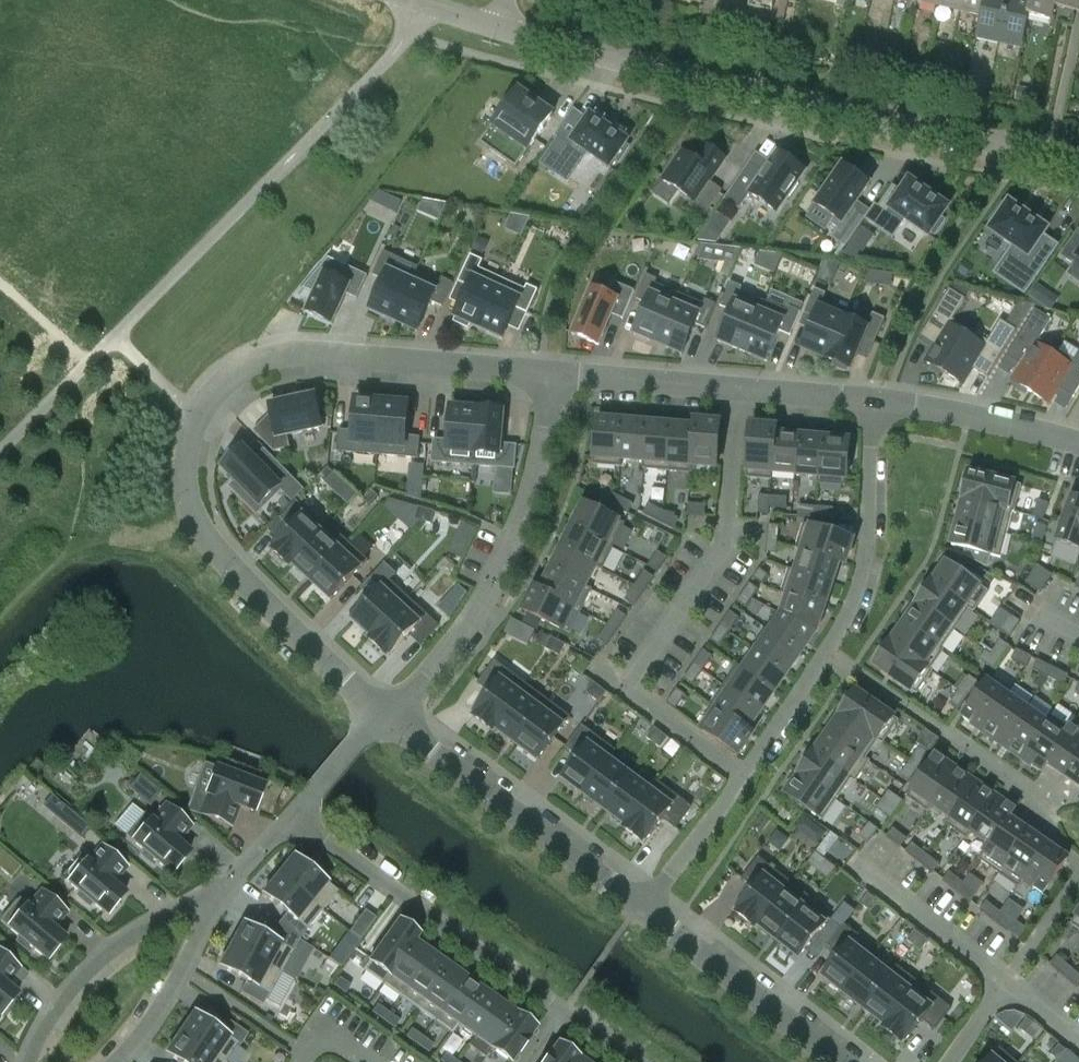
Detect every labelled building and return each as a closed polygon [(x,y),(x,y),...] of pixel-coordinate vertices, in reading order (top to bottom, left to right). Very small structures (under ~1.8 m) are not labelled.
[(748,15),(782,22),(787,0),(751,0),(748,15)] [(938,6),(959,11),(962,0),(939,0),(938,6)] [(981,16),(984,0),(962,0),(959,11),(981,16)] [(981,16),(976,38),(998,43),(1008,0),(984,0),(981,16)] [(998,43),(1022,48),(1029,16),(1028,16),(1031,0),(1008,0),(998,43)] [(1067,0),(1031,0),(1028,16),(1029,16),(1051,21),(1054,5),(1065,8),(1067,0)] [(1065,8),(1078,11),(1078,0),(1067,0),(1065,8)] [(480,143),(516,168),(554,114),(518,89),(480,143)] [(628,141),(590,115),(579,131),(568,123),(541,163),(553,171),(564,155),(579,165),(587,153),(610,168),(615,160),(619,163),(630,147),(626,145),(628,141)] [(710,181),(725,158),(705,144),(696,156),(684,148),(663,180),(695,202),(692,206),(705,215),(722,190),(710,181)] [(764,172),(750,162),(724,199),(740,210),(751,194),(777,212),(787,197),(789,198),(799,183),(797,182),(805,171),(778,152),(764,172)] [(853,209),(869,185),(842,166),(814,206),(834,220),(830,226),(836,230),(830,238),(844,248),(865,217),(853,209)] [(875,204),(865,219),(878,228),(885,217),(900,228),(906,220),(929,236),(931,233),(935,235),(945,221),(941,218),(949,207),(910,180),(901,192),(893,186),(879,207),(875,204)] [(989,230),(1013,246),(1004,259),(1019,269),(1011,280),(1027,291),(1051,257),(1036,247),(1050,228),(1009,200),(1005,206),(1003,204),(992,220),(995,222),(989,230)] [(737,264),(740,247),(723,244),(729,216),(711,212),(702,257),(737,264)] [(1074,237),(1060,259),(1078,271),(1078,240),(1074,237)] [(370,310),(394,321),(415,275),(391,264),(395,256),(384,251),(373,275),(383,280),(370,310)] [(478,328),(501,278),(479,268),(483,261),(471,255),(458,282),(469,287),(455,317),(456,318),(454,322),(468,328),(470,324),(478,328)] [(327,268),(306,313),(332,325),(346,295),(357,300),(368,276),(346,266),(342,275),(327,268)] [(869,268),(867,280),(893,284),(895,272),(869,268)] [(415,275),(394,321),(418,332),(431,302),(442,307),(447,296),(453,283),(442,278),(438,285),(415,275)] [(634,334),(658,344),(679,294),(655,284),(657,279),(646,275),(636,299),(646,304),(634,334)] [(525,290),(501,278),(478,328),(503,339),(516,309),(527,314),(538,290),(527,285),(525,290)] [(1050,308),(1059,295),(1038,281),(1029,294),(1050,308)] [(572,334),(599,345),(612,314),(623,319),(634,291),(613,282),(608,295),(592,288),(572,334)] [(742,351),(764,301),(739,291),(741,286),(731,282),(720,306),(731,311),(718,341),(742,351)] [(827,358),(847,311),(823,301),(826,293),(815,289),(805,313),(815,317),(803,348),(827,358)] [(944,373),(970,330),(953,320),(965,299),(949,289),(920,337),(935,346),(925,361),(929,363),(926,367),(939,374),(941,371),(944,373)] [(703,304),(679,294),(658,344),(682,354),(695,324),(706,329),(716,304),(705,300),(703,304)] [(788,311),(764,301),(742,351),(767,361),(779,331),(790,336),(800,311),(790,307),(788,311)] [(1027,390),(1030,392),(1056,349),(1040,339),(1051,320),(1035,310),(1006,356),(1021,365),(1011,381),(1015,383),(1013,386),(1025,394),(1027,390)] [(870,321),(847,311),(827,358),(834,361),(833,365),(846,371),(848,367),(851,368),(864,338),(874,343),(885,318),(873,313),(870,321)] [(970,330),(944,373),(963,384),(973,369),(987,378),(1016,330),(1000,320),(988,341),(970,330)] [(1056,349),(1030,392),(1049,404),(1059,388),(1073,397),(1078,388),(1078,352),(1074,360),(1056,349)] [(253,431),(274,452),(290,448),(287,435),(322,428),(315,395),(297,399),(296,399),(283,402),(270,405),(271,413),(253,431)] [(337,452),(377,456),(382,400),(357,397),(354,430),(340,428),(337,452)] [(382,400),(377,456),(418,461),(421,438),(406,436),(410,404),(382,400)] [(478,409),(473,466),(515,469),(517,445),(501,444),(504,411),(501,411),(501,407),(486,406),(486,410),(478,409)] [(431,462),(473,466),(478,409),(451,407),(449,440),(434,439),(431,462)] [(620,467),(624,421),(597,419),(595,440),(593,440),(593,451),(594,451),(593,464),(620,467)] [(696,421),(691,473),(692,473),(693,465),(717,467),(720,423),(716,423),(716,421),(709,420),(709,422),(696,421)] [(624,421),(620,467),(621,467),(622,459),(644,461),(643,469),(644,469),(647,424),(624,421)] [(671,426),(668,471),(691,473),(696,421),(695,421),(694,428),(671,426)] [(647,424),(644,469),(668,471),(671,426),(647,424)] [(771,479),(775,428),(762,427),(763,425),(755,424),(755,426),(751,426),(746,477),(771,479)] [(795,474),(798,436),(776,434),(776,428),(775,428),(771,479),(772,479),(773,472),(795,474)] [(798,436),(795,474),(818,476),(817,483),(819,483),(822,438),(798,436)] [(822,438),(819,483),(846,486),(847,473),(848,473),(849,462),(848,462),(849,441),(822,438)] [(243,448),(223,468),(243,488),(238,492),(256,511),(281,487),(292,499),(304,488),(274,457),(263,468),(243,448)] [(319,477),(325,483),(334,474),(328,468),(319,477)] [(969,472),(962,498),(1015,512),(1021,485),(969,472)] [(597,498),(613,505),(618,495),(602,487),(597,498)] [(379,495),(372,489),(363,499),(370,505),(379,495)] [(633,503),(618,495),(613,505),(628,513),(633,503)] [(768,514),(769,496),(759,495),(758,513),(768,514)] [(788,497),(769,496),(768,514),(769,507),(787,508),(788,497)] [(1073,497),(1057,541),(1078,549),(1078,499),(1073,497)] [(1015,512),(962,498),(962,499),(964,500),(958,521),(1007,534),(1013,512),(1014,513),(1015,512)] [(1044,520),(1050,504),(1038,500),(1032,516),(1044,520)] [(291,567),(330,524),(329,524),(326,527),(297,501),(281,518),(292,528),(272,549),(291,567)] [(585,503),(573,527),(613,548),(625,524),(585,503)] [(659,521),(664,511),(648,503),(643,513),(659,521)] [(705,516),(706,505),(688,503),(687,515),(705,516)] [(798,516),(816,517),(817,506),(799,505),(798,516)] [(817,506),(816,517),(834,519),(835,508),(817,506)] [(423,522),(427,509),(418,507),(415,519),(423,522)] [(427,509),(423,522),(431,524),(435,511),(427,509)] [(664,511),(659,521),(675,529),(680,519),(664,511)] [(477,527),(463,521),(449,552),(462,558),(477,527)] [(1001,558),(1007,534),(958,521),(952,545),(1001,558)] [(330,524),(291,567),(292,567),(294,565),(312,582),(349,542),(330,524)] [(767,538),(778,539),(779,525),(768,524),(767,538)] [(796,548),(845,563),(853,540),(803,524),(796,548)] [(1037,524),(1031,540),(1042,543),(1047,527),(1037,524)] [(603,569),(613,548),(573,527),(562,549),(603,569)] [(778,539),(767,538),(767,553),(778,553),(778,539)] [(349,542),(312,582),(331,600),(368,560),(349,542)] [(845,563),(796,548),(803,551),(796,571),(789,569),(788,570),(832,584),(839,562),(845,564),(845,563)] [(602,570),(603,569),(562,549),(551,570),(592,590),(592,589),(585,586),(595,567),(602,570)] [(657,572),(667,558),(658,551),(648,566),(657,572)] [(931,582),(974,611),(988,591),(947,562),(933,582),(932,581),(931,582)] [(1038,565),(1032,574),(1046,584),(1052,575),(1038,565)] [(762,584),(769,575),(759,569),(753,578),(762,584)] [(581,612),(592,590),(551,570),(541,591),(581,612)] [(832,584),(788,570),(781,592),(824,606),(832,584)] [(635,585),(644,592),(654,577),(645,571),(635,585)] [(1040,593),(1046,584),(1032,574),(1025,583),(1040,593)] [(369,638),(370,639),(409,597),(389,579),(353,619),(371,636),(369,638)] [(916,603),(955,630),(969,609),(974,612),(974,611),(931,582),(916,603)] [(743,592),(752,598),(759,589),(750,583),(743,592)] [(644,592),(635,585),(625,600),(634,606),(644,592)] [(570,634),(581,612),(541,591),(541,592),(535,589),(529,600),(527,599),(524,606),(526,607),(524,610),(570,634)] [(746,607),(752,598),(743,592),(737,601),(746,607)] [(824,606),(781,592),(781,593),(788,595),(782,614),(816,631),(824,606)] [(439,625),(409,597),(370,639),(389,657),(409,634),(421,645),(439,625)] [(916,603),(916,604),(917,605),(904,623),(944,651),(944,650),(942,648),(955,630),(916,603)] [(608,624),(617,631),(627,617),(618,610),(608,624)] [(730,611),(720,626),(729,632),(739,618),(730,611)] [(816,631),(782,614),(770,631),(801,653),(816,631)] [(1001,630),(1010,636),(1020,622),(1011,616),(1001,630)] [(514,618),(508,632),(530,643),(537,628),(514,618)] [(904,623),(895,637),(891,642),(890,641),(889,642),(932,672),(933,671),(931,669),(944,651),(904,623)] [(617,631),(608,624),(598,639),(607,645),(617,631)] [(729,632),(720,626),(710,640),(719,646),(729,632)] [(757,651),(788,672),(801,653),(770,631),(757,651)] [(545,648),(553,652),(559,641),(551,637),(545,648)] [(1001,640),(991,655),(1000,661),(1010,647),(1001,640)] [(559,641),(553,652),(560,656),(566,644),(559,641)] [(932,672),(889,642),(874,664),(917,694),(932,672)] [(1027,667),(1032,657),(1016,649),(1011,659),(1027,667)] [(703,650),(693,664),(702,671),(712,656),(703,650)] [(738,665),(737,666),(774,692),(788,672),(757,651),(744,669),(738,665)] [(994,670),(1000,661),(991,655),(986,651),(979,660),(988,666),(994,670)] [(473,716),(494,731),(528,685),(495,660),(477,684),(490,693),(473,716)] [(1033,670),(1048,677),(1053,668),(1037,660),(1033,670)] [(702,671),(693,664),(683,679),(693,685),(702,671)] [(774,692),(737,666),(724,685),(761,711),(774,692)] [(1053,668),(1048,677),(1064,685),(1069,675),(1053,668)] [(969,676),(959,690),(968,696),(978,682),(969,676)] [(982,731),(1007,695),(987,681),(962,717),(982,731)] [(585,692),(592,697),(600,687),(593,682),(585,692)] [(517,744),(549,701),(528,685),(494,731),(495,732),(497,729),(517,744)] [(710,705),(753,734),(748,730),(761,711),(724,685),(710,705)] [(607,692),(600,687),(592,697),(599,703),(607,692)] [(676,709),(686,695),(677,689),(667,703),(676,709)] [(958,711),(968,696),(959,690),(949,704),(958,711)] [(856,691),(840,713),(883,743),(899,721),(856,691)] [(1002,745),(1027,708),(1007,695),(982,731),(1002,745)] [(549,701),(517,744),(538,760),(570,716),(549,701)] [(753,734),(710,705),(716,710),(702,729),(739,755),(753,734)] [(1027,708),(1002,745),(1021,758),(1051,715),(1050,715),(1045,721),(1027,708)] [(883,743),(840,713),(840,714),(841,715),(828,733),(870,762),(870,761),(866,759),(878,741),(883,744),(883,743)] [(1069,728),(1051,715),(1021,758),(1041,772),(1047,764),(1046,763),(1071,727),(1071,726),(1069,728)] [(583,794),(616,750),(583,725),(566,747),(579,757),(563,778),(583,794)] [(654,743),(662,732),(655,727),(647,737),(654,743)] [(1047,764),(1066,776),(1078,757),(1078,732),(1071,727),(1046,763),(1047,764)] [(662,732),(654,743),(661,748),(669,738),(662,732)] [(814,751),(813,752),(856,781),(870,762),(828,733),(815,752),(814,751)] [(920,747),(910,761),(919,768),(929,753),(920,747)] [(583,794),(604,809),(631,774),(611,759),(617,750),(616,750),(583,794)] [(855,782),(856,781),(813,752),(798,773),(837,800),(851,779),(855,782)] [(927,811),(956,768),(937,755),(907,797),(927,811)] [(1066,776),(1078,785),(1078,757),(1066,776)] [(909,782),(919,768),(910,761),(900,776),(909,782)] [(233,767),(232,772),(218,767),(208,794),(209,795),(202,813),(234,825),(241,807),(250,810),(251,808),(255,810),(264,787),(260,785),(261,783),(247,778),(248,773),(233,767)] [(946,824),(976,782),(956,768),(927,811),(928,812),(932,805),(950,818),(946,824)] [(143,773),(132,787),(154,805),(165,791),(143,773)] [(823,820),(837,800),(798,773),(798,774),(799,775),(786,794),(823,820)] [(651,789),(631,774),(604,809),(625,824),(623,827),(624,827),(658,781),(657,780),(651,789)] [(692,806),(658,781),(624,827),(645,843),(663,819),(675,828),(692,806)] [(976,782),(946,824),(966,838),(995,795),(976,782)] [(66,821),(76,806),(46,786),(36,802),(66,821)] [(883,800),(890,805),(897,810),(903,801),(889,791),(883,800)] [(995,795),(966,838),(967,839),(971,832),(989,844),(978,859),(979,860),(1009,817),(1010,818),(1016,809),(995,795)] [(891,819),(897,810),(890,805),(883,800),(877,809),(891,819)] [(179,842),(192,827),(165,804),(152,819),(145,813),(125,835),(144,851),(141,855),(153,866),(157,862),(168,871),(170,870),(173,872),(189,854),(186,851),(187,849),(179,842)] [(1009,817),(979,860),(999,873),(1028,831),(1010,818),(1009,817)] [(869,823),(859,837),(867,843),(878,830),(869,823)] [(886,837),(900,847),(907,839),(893,828),(886,837)] [(1018,887),(1048,844),(1028,831),(999,873),(1018,887)] [(831,832),(823,842),(830,848),(838,838),(831,832)] [(919,862),(926,854),(912,843),(905,852),(919,862)] [(1068,858),(1048,844),(1018,887),(1019,887),(1023,881),(1043,894),(1068,858)] [(109,914),(124,895),(121,892),(123,890),(114,883),(127,868),(101,845),(88,861),(81,855),(62,877),(68,882),(68,883),(80,893),(76,897),(89,907),(92,903),(104,913),(105,911),(109,914)] [(926,854),(919,862),(933,873),(940,864),(926,854)] [(294,856),(278,875),(322,910),(338,891),(294,856)] [(735,912),(756,928),(791,883),(758,857),(742,878),(754,888),(735,912)] [(956,892),(963,883),(950,872),(943,881),(956,892)] [(322,910),(278,875),(263,894),(286,913),(277,925),(299,939),(300,938),(322,910)] [(812,899),(791,883),(756,928),(757,929),(758,926),(778,942),(812,899)] [(963,883),(956,892),(970,902),(977,894),(963,883)] [(55,928),(67,913),(41,891),(28,906),(20,898),(0,921),(20,938),(17,941),(29,952),(32,948),(44,958),(45,956),(49,959),(65,940),(61,937),(63,935),(55,928)] [(868,894),(860,904),(867,909),(875,899),(868,894)] [(812,899),(778,942),(799,958),(829,919),(809,903),(813,899),(812,899)] [(980,910),(994,921),(1001,912),(987,901),(980,910)] [(375,917),(365,910),(350,932),(361,939),(375,917)] [(1014,923),(1001,912),(994,921),(1008,931),(1014,923)] [(1071,923),(1078,929),(1078,912),(1071,923)] [(414,940),(415,941),(420,935),(399,920),(363,970),(383,984),(414,940)] [(244,923),(232,945),(281,972),(299,939),(277,925),(270,938),(244,923)] [(858,974),(874,954),(855,939),(858,935),(844,924),(828,945),(840,955),(823,977),(844,993),(858,974)] [(907,940),(914,946),(922,935),(915,930),(907,940)] [(928,941),(922,935),(914,946),(921,951),(928,941)] [(383,984),(400,997),(431,952),(415,941),(414,940),(383,984)] [(263,1005),(281,972),(232,945),(220,966),(246,981),(240,992),(263,1005)] [(20,969),(0,952),(0,1013),(1,1014),(17,996),(14,993),(15,991),(7,984),(20,969)] [(400,997),(417,1009),(448,965),(431,952),(400,997)] [(883,986),(898,966),(897,965),(894,969),(874,954),(858,974),(844,993),(864,1009),(883,986)] [(1063,976),(1071,967),(1057,956),(1050,964),(1063,976)] [(448,965),(417,1009),(434,1021),(465,977),(448,965)] [(907,997),(919,982),(898,966),(883,986),(864,1009),(884,1024),(882,1027),(883,1027),(907,997)] [(1063,976),(1077,987),(1078,984),(1078,974),(1071,967),(1063,976)] [(351,986),(345,982),(339,977),(334,985),(345,993),(351,986)] [(434,1021),(451,1033),(482,989),(465,977),(434,1021)] [(951,1008),(919,982),(907,997),(883,1027),(903,1043),(922,1020),(935,1029),(951,1008)] [(461,1027),(474,1037),(500,1001),(482,989),(451,1033),(455,1036),(461,1027)] [(504,1031),(517,1013),(500,1001),(474,1037),(468,1045),(485,1057),(491,1049),(504,1031)] [(383,1020),(388,1012),(377,1004),(372,1012),(383,1020)] [(400,1021),(388,1012),(383,1020),(394,1028),(400,1021)] [(222,1061),(224,1061),(237,1044),(240,1046),(248,1034),(227,1019),(219,1030),(194,1013),(180,1033),(222,1061)] [(537,1028),(517,1013),(504,1031),(524,1046),(530,1038),(530,1037),(537,1028)] [(1027,1018),(1019,1028),(1026,1033),(1034,1023),(1027,1018)] [(406,1037),(417,1045),(422,1037),(411,1029),(406,1037)] [(504,1031),(491,1049),(510,1061),(512,1061),(518,1053),(519,1054),(524,1046),(504,1031)] [(180,1033),(166,1053),(179,1061),(222,1061),(180,1033)] [(434,1045),(422,1037),(417,1045),(428,1053),(434,1045)] [(578,1057),(558,1043),(551,1052),(550,1052),(545,1060),(547,1061),(574,1061),(578,1057)] [(1060,1044),(1052,1054),(1059,1059),(1067,1049),(1060,1044)] [(1000,1048),(989,1061),(1017,1061),(1000,1048)] [(457,1061),(445,1053),(440,1061),(441,1061),(456,1061),(457,1061)]
